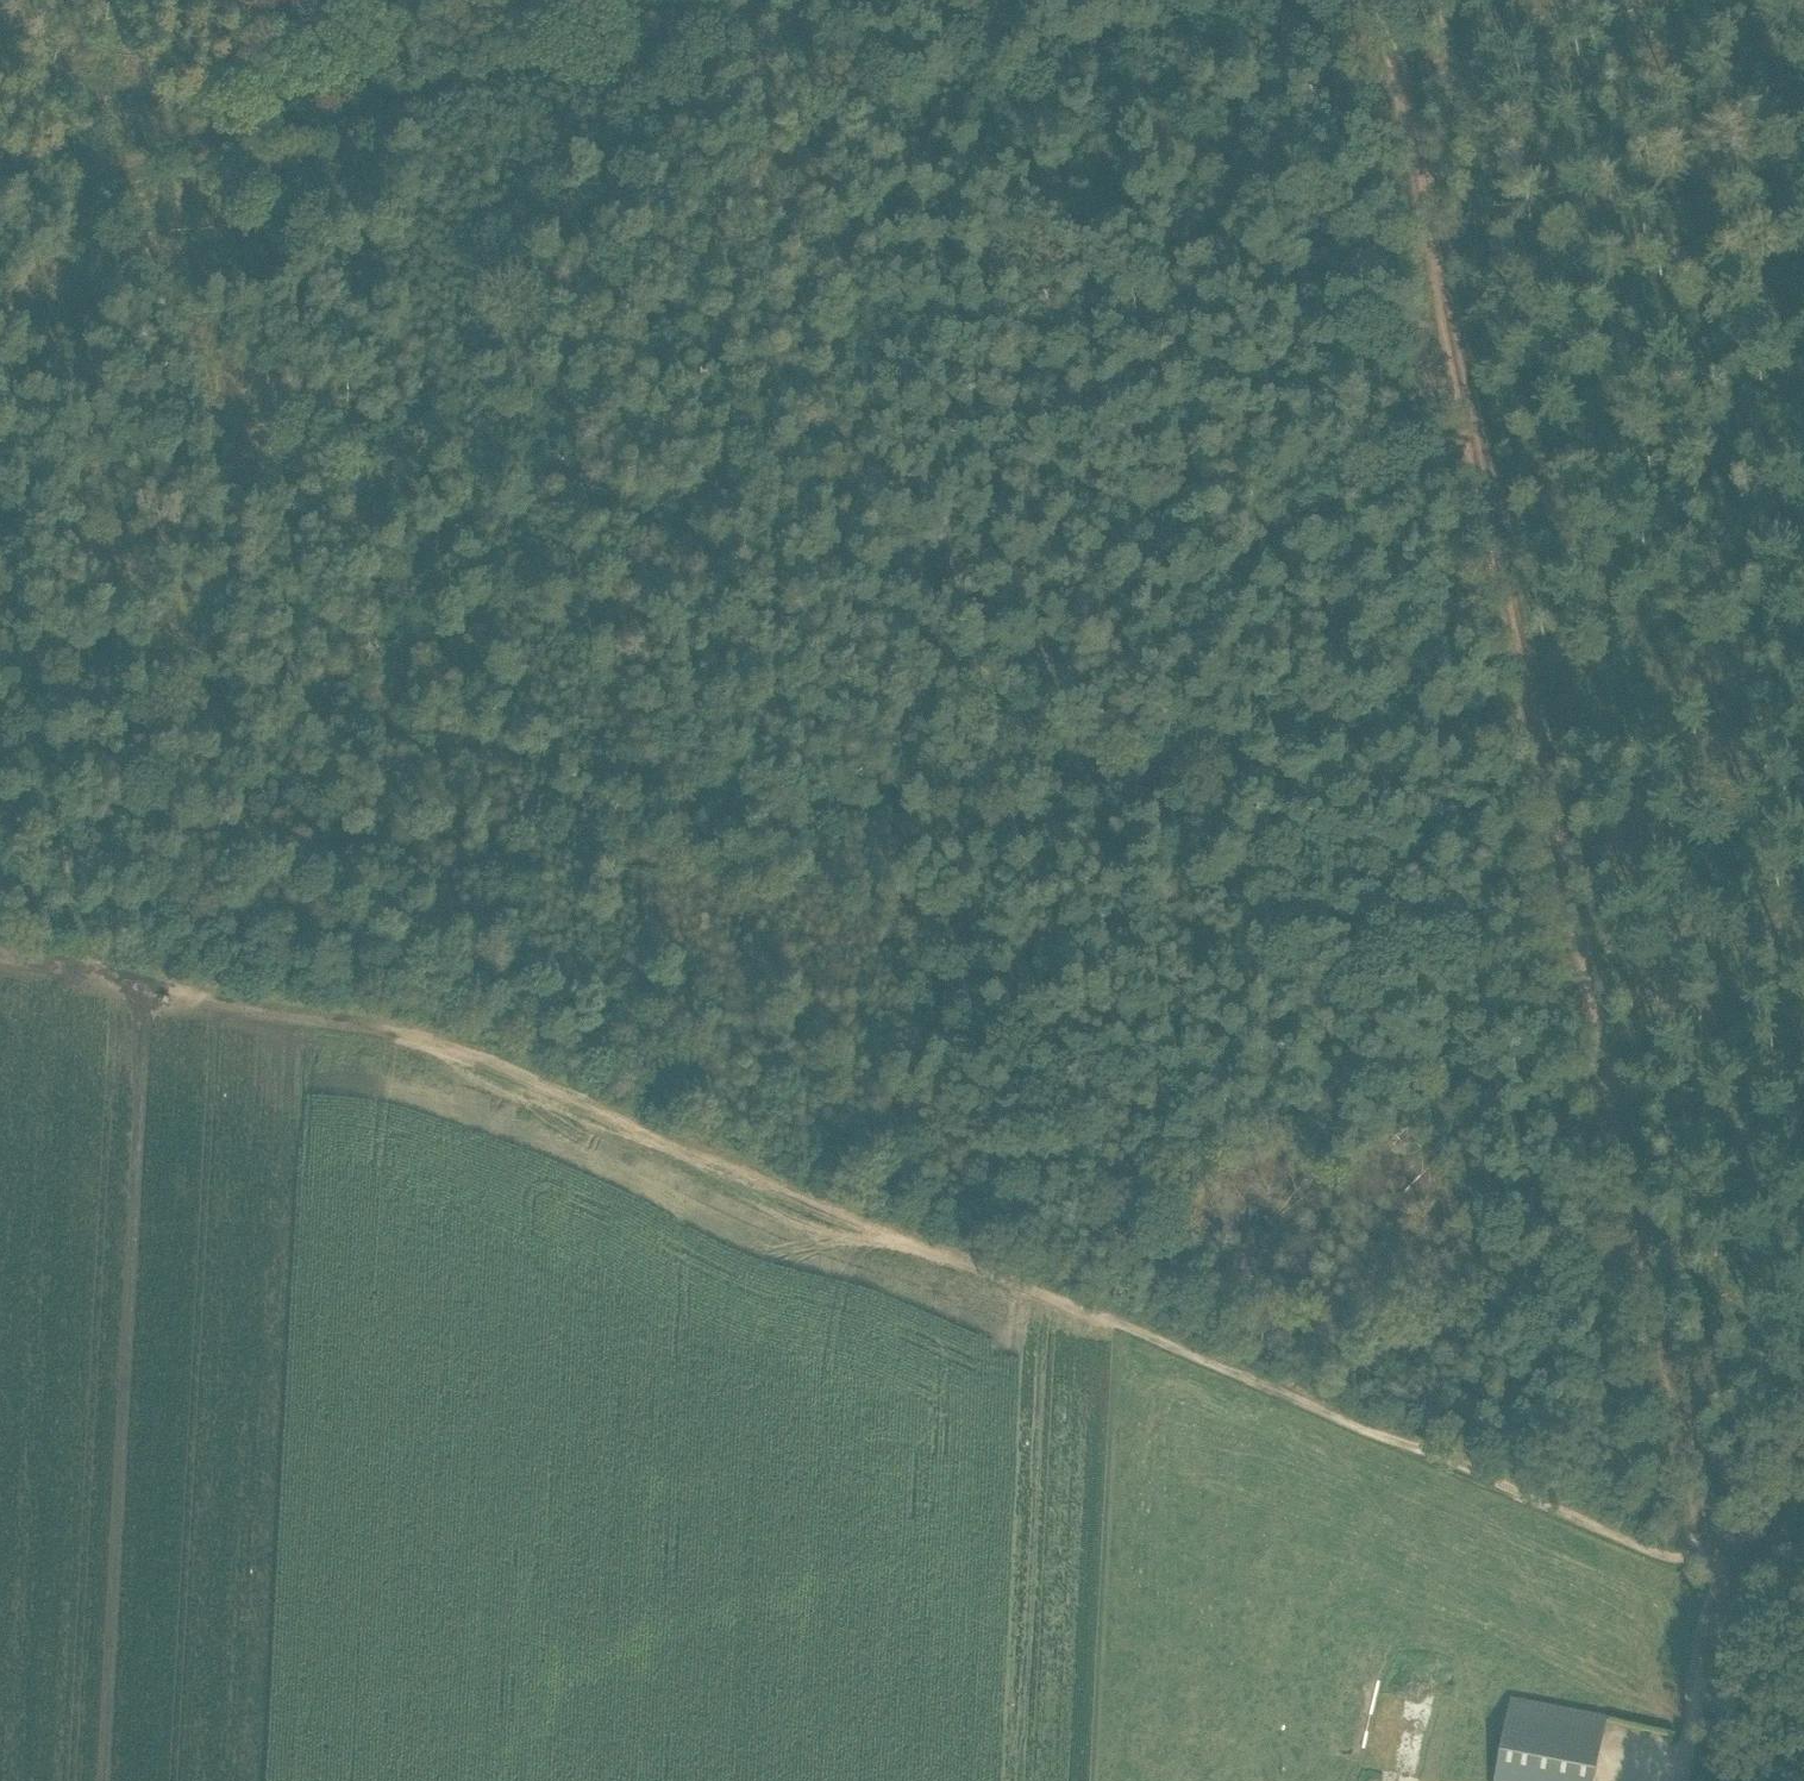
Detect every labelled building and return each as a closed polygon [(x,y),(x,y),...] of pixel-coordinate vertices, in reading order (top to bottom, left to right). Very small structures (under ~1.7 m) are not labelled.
[(1607,1717),(1512,1699),(1496,1780),(1594,1780),(1607,1717)]
